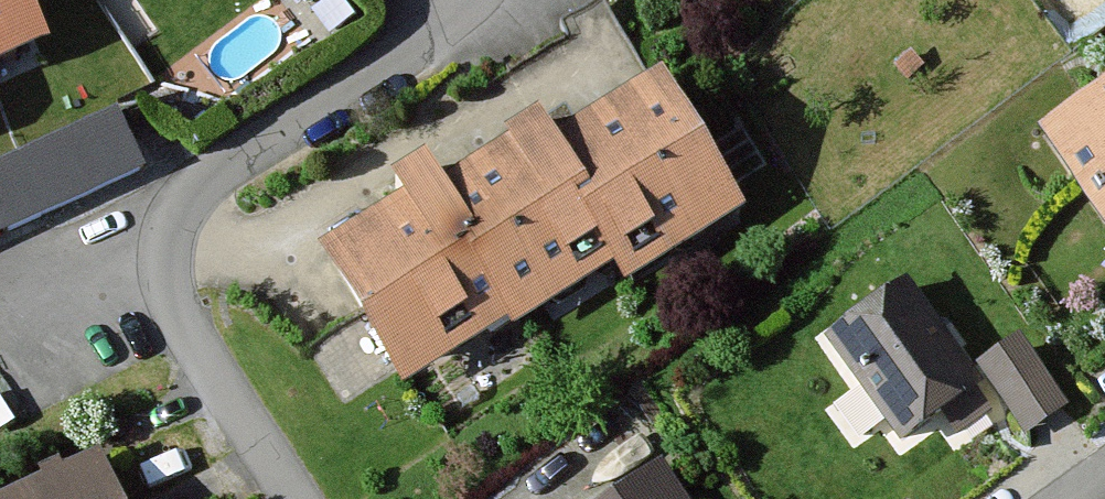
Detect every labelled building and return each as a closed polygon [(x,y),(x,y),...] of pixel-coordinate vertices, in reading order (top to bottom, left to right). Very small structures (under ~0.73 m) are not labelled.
[(24,0),(0,0),(0,72),(47,51),(24,0)] [(751,220),(665,76),(516,163),(602,308),(751,220)] [(1042,146),(1104,239),(1104,238),(1104,104),(1042,146)] [(154,171),(135,108),(0,149),(0,218),(154,171)] [(427,411),(602,308),(516,163),(341,266),(427,411)] [(900,286),(814,342),(900,472),(986,416),(900,286)] [(1025,346),(978,378),(1023,445),(1071,413),(1025,346)] [(29,498),(112,498),(96,468),(29,498)] [(631,498),(679,498),(664,477),(631,498)]
